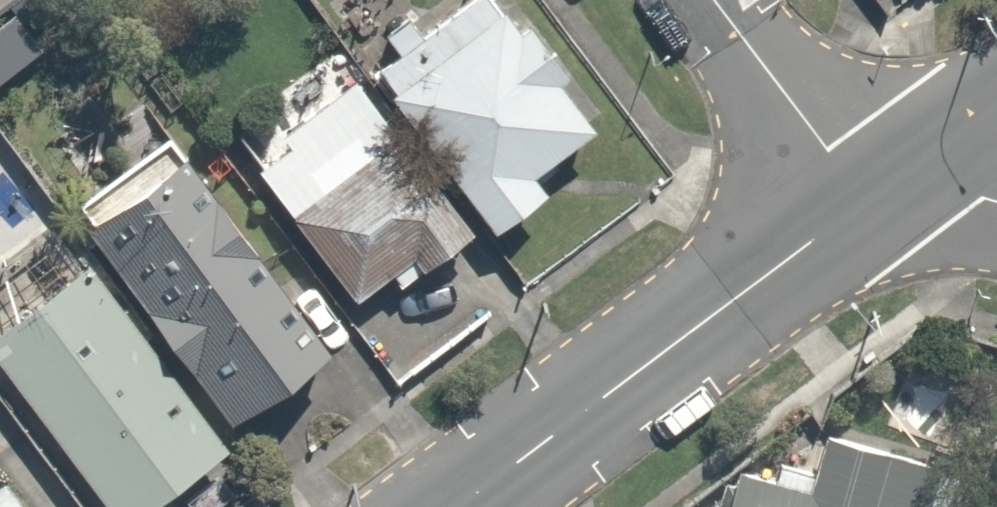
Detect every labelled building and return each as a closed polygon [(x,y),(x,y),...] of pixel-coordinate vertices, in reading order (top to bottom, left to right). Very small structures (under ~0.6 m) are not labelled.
[(0,25),(0,85),(64,40),(36,0),(0,25)] [(376,73),(493,231),(614,141),(509,0),(474,0),(376,73)] [(333,56),(227,138),(355,303),(461,221),(333,56)] [(197,147),(92,224),(242,428),(347,350),(197,147)] [(71,222),(0,273),(0,296),(12,312),(0,320),(0,400),(78,506),(174,506),(242,457),(71,222)] [(964,467),(829,426),(814,474),(744,452),(727,506),(952,506),(964,467)] [(9,479),(0,486),(0,506),(29,506),(9,479)]
